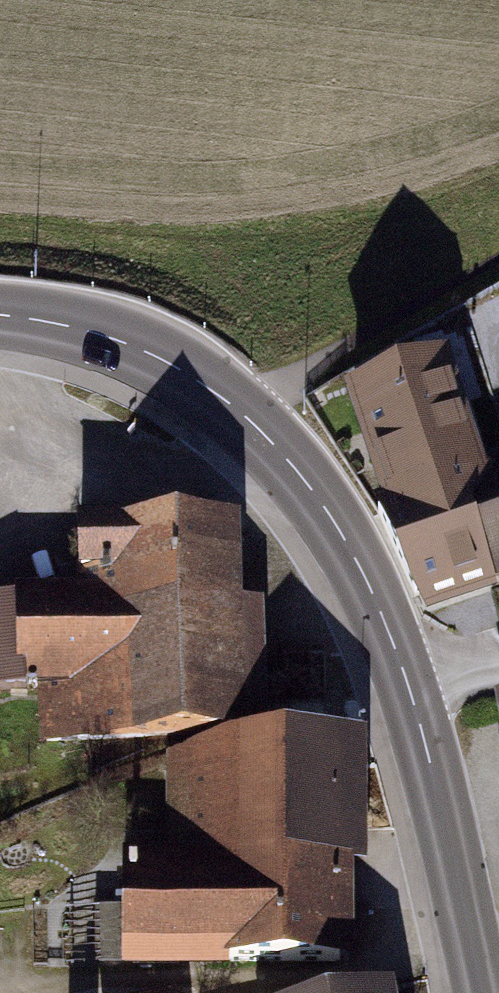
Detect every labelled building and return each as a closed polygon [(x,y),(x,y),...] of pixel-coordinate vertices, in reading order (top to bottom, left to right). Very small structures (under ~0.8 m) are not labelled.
[(464,475),(483,469),(445,354),(354,380),(392,502),(377,506),(417,594),(495,569),(464,475)] [(495,569),(498,567),(498,463),(483,469),(464,475),(495,569)] [(235,517),(86,526),(90,590),(0,595),(0,678),(42,675),(46,737),(247,725),(235,517)] [(130,956),(343,960),(346,739),(235,731),(186,749),(187,853),(132,853),(130,956)] [(378,982),(338,992),(381,992),(378,982)]
